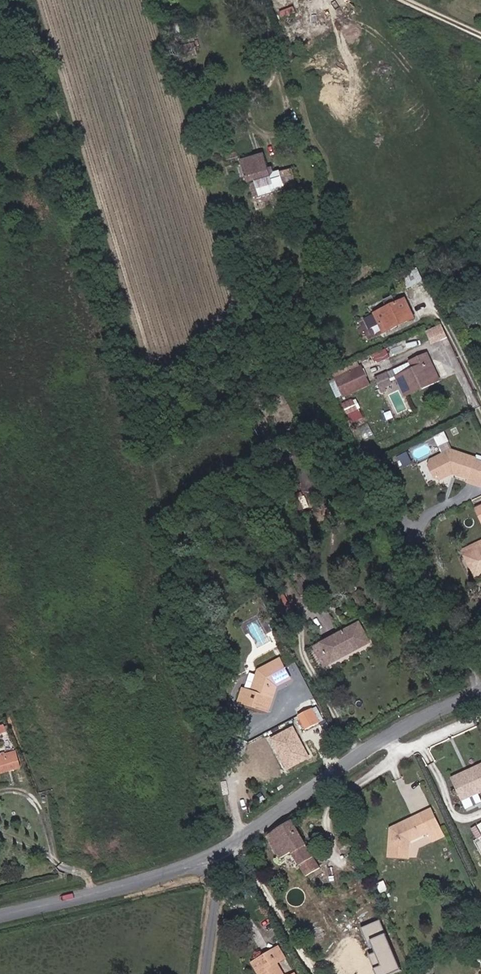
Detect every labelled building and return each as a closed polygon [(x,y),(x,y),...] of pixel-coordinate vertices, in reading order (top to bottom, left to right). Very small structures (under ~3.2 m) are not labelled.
[(216,81),(213,71),(201,75),(205,85),(216,81)] [(269,169),(264,154),(261,155),(261,152),(253,154),(254,157),(241,161),(248,182),(255,180),(255,183),(258,190),(254,191),(257,198),(285,189),(280,171),(273,174),(270,175),(269,169)] [(423,281),(417,268),(401,276),(407,289),(423,281)] [(414,318),(405,299),(375,314),(384,333),(414,318)] [(427,330),(432,343),(449,337),(444,323),(427,330)] [(378,361),(391,356),(388,348),(375,353),(378,361)] [(420,386),(437,377),(427,354),(410,362),(414,369),(397,377),(406,396),(421,389),(420,386)] [(336,379),(360,368),(357,361),(329,374),(337,392),(341,390),(336,379)] [(397,377),(414,369),(410,362),(394,370),(397,377)] [(369,385),(361,368),(360,368),(336,379),(341,390),(344,396),(369,385)] [(392,385),(386,373),(375,377),(382,394),(387,391),(385,388),(392,385)] [(421,389),(439,380),(437,377),(420,386),(421,389)] [(352,423),(365,416),(356,397),(343,403),(352,423)] [(446,442),(442,434),(435,437),(439,445),(446,442)] [(475,460),(475,458),(451,450),(431,460),(428,465),(435,479),(441,480),(448,476),(450,471),(455,473),(456,474),(468,479),(469,479),(472,469),(480,472),(480,462),(475,460)] [(480,485),(480,472),(472,469),(469,479),(468,479),(467,482),(480,486),(480,485)] [(480,550),(480,543),(463,551),(466,557),(480,550)] [(466,557),(465,557),(473,574),(480,570),(480,550),(466,557)] [(288,593),(276,595),(280,615),(292,612),(288,593)] [(331,664),(371,643),(360,622),(319,643),(331,664)] [(284,641),(277,628),(271,631),(278,644),(284,641)] [(291,654),(284,641),(278,644),(277,645),(284,658),(291,654)] [(268,712),(277,686),(290,679),(280,660),(259,671),(252,692),(244,690),(239,702),(268,712)] [(320,722),(308,700),(301,704),(297,716),(305,730),(320,722)] [(309,757),(293,726),(269,738),(285,769),(309,757)] [(16,752),(0,757),(0,774),(21,768),(16,752)] [(480,792),(480,765),(468,771),(470,774),(453,782),(461,801),(479,793),(480,792)] [(453,782),(470,774),(468,771),(451,779),(453,782)] [(480,798),(479,793),(461,801),(464,806),(480,798)] [(430,809),(391,828),(389,857),(409,858),(410,841),(439,827),(430,809)] [(320,868),(291,821),(267,835),(281,859),(292,852),(306,876),(320,868)] [(477,838),(480,836),(480,822),(472,826),(477,838)] [(381,919),(359,927),(378,973),(391,973),(401,970),(381,919)] [(286,959),(278,946),(269,951),(277,964),(286,959)] [(277,964),(269,951),(251,962),(258,973),(283,973),(277,964)]
